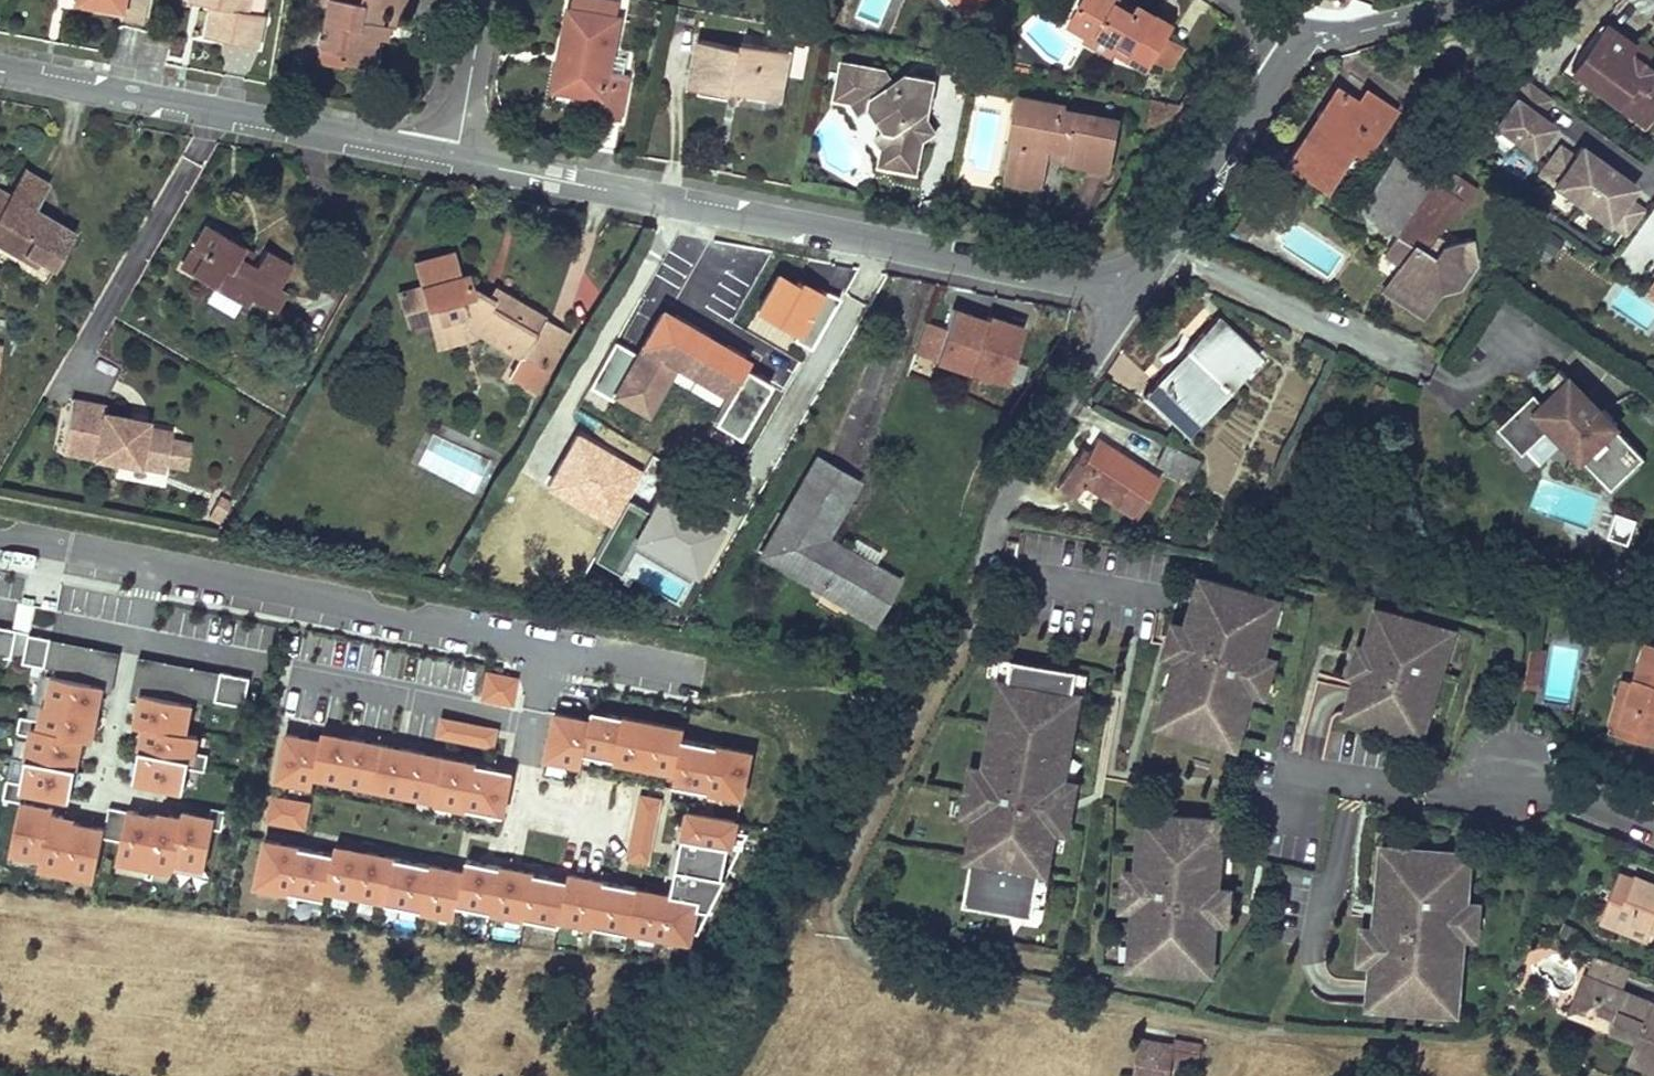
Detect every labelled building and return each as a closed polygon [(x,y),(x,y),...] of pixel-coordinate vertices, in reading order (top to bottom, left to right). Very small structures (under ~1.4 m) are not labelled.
[(78,5),(124,13),(126,0),(79,0),(78,5)] [(199,3),(212,6),(206,37),(258,47),(264,15),(248,12),(250,0),(200,0),(199,3)] [(362,3),(346,0),(330,0),(329,6),(321,48),(376,59),(383,26),(386,9),(397,12),(408,13),(411,0),(363,0),(362,3)] [(573,9),(568,8),(560,49),(571,51),(563,92),(603,99),(600,115),(620,120),(628,75),(623,74),(610,71),(613,54),(620,18),(614,17),(617,2),(606,0),(575,0),(573,9)] [(967,15),(974,9),(966,0),(955,0),(967,15)] [(974,9),(984,0),(966,0),(974,9)] [(1069,22),(1088,34),(1089,35),(1098,33),(1116,43),(1113,48),(1114,49),(1149,69),(1155,58),(1167,39),(1174,26),(1138,5),(1136,8),(1134,14),(1117,4),(1119,0),(1082,0),(1069,22)] [(1122,0),(1119,0),(1117,4),(1134,14),(1136,8),(1122,0)] [(397,12),(386,9),(383,26),(393,28),(397,12)] [(1602,24),(1568,68),(1617,105),(1622,99),(1649,119),(1653,112),(1653,72),(1641,63),(1640,62),(1638,64),(1626,56),(1633,47),(1632,46),(1602,24)] [(1088,34),(1085,39),(1111,54),(1114,49),(1113,48),(1116,43),(1098,33),(1089,35),(1088,34)] [(741,47),(697,39),(688,86),(729,95),(734,91),(781,101),(791,52),(742,42),(741,47)] [(1183,48),(1167,39),(1155,58),(1171,67),(1183,48)] [(1637,39),(1632,46),(1633,47),(1626,56),(1638,64),(1640,62),(1641,63),(1651,49),(1637,39)] [(376,59),(321,48),(318,62),(345,67),(346,62),(374,68),(376,59)] [(571,51),(560,49),(553,90),(563,92),(571,51)] [(627,57),(613,54),(610,71),(623,74),(627,57)] [(935,79),(914,75),(897,87),(885,69),(841,61),(836,88),(854,92),(852,102),(860,114),(870,106),(886,129),(876,136),(883,147),(901,151),(897,169),(917,173),(923,141),(927,119),(935,79)] [(1007,64),(1006,70),(1016,72),(1018,66),(1007,64)] [(1018,66),(1016,72),(1028,75),(1030,68),(1018,66)] [(854,92),(836,88),(833,99),(852,102),(854,92)] [(1359,103),(1340,90),(1302,147),(1297,143),(1284,163),(1324,189),(1351,149),(1362,132),(1368,136),(1388,107),(1367,92),(1359,103)] [(1064,104),(1019,96),(1015,120),(1019,121),(1015,139),(1009,172),(1042,178),(1046,157),(1048,145),(1068,149),(1066,161),(1086,165),(1108,169),(1118,120),(1063,110),(1064,104)] [(1483,138),(1607,248),(1649,200),(1521,96),(1483,138)] [(1177,104),(1148,98),(1143,125),(1160,130),(1177,104)] [(1649,119),(1622,99),(1617,105),(1645,125),(1649,119)] [(1362,132),(1351,149),(1362,157),(1393,110),(1388,107),(1368,136),(1362,132)] [(1191,117),(1182,111),(1173,125),(1182,131),(1191,117)] [(927,119),(923,141),(936,131),(927,119)] [(1068,149),(1048,145),(1046,157),(1066,161),(1068,149)] [(901,151),(883,147),(880,166),(897,169),(901,151)] [(1430,179),(1394,155),(1358,211),(1394,234),(1430,179)] [(1450,212),(1459,197),(1469,183),(1440,164),(1430,179),(1394,234),(1396,235),(1412,246),(1400,264),(1391,277),(1429,303),(1434,294),(1432,281),(1441,279),(1443,290),(1458,287),(1473,264),(1468,241),(1440,246),(1432,259),(1423,253),(1450,212)] [(1108,169),(1086,165),(1084,174),(1106,178),(1108,169)] [(20,170),(6,195),(32,210),(47,185),(20,170)] [(1009,172),(1007,182),(1040,189),(1042,178),(1009,172)] [(1476,187),(1469,183),(1459,197),(1450,212),(1457,216),(1476,187)] [(74,233),(32,210),(6,195),(0,191),(0,243),(37,265),(41,258),(55,266),(74,233)] [(243,246),(205,223),(190,248),(200,254),(190,273),(213,287),(240,302),(243,304),(247,296),(273,311),(284,292),(276,287),(290,263),(265,248),(255,265),(248,261),(238,255),(243,246)] [(1237,223),(1231,230),(1243,238),(1248,230),(1237,223)] [(1412,246),(1396,235),(1384,254),(1400,264),(1412,246)] [(243,246),(238,255),(248,261),(254,252),(243,246)] [(200,254),(190,248),(179,267),(190,273),(200,254)] [(450,253),(414,262),(421,286),(426,306),(435,304),(441,330),(464,324),(520,357),(508,378),(534,393),(568,333),(494,290),(488,301),(473,293),(469,292),(464,274),(456,277),(450,253)] [(1429,303),(1391,277),(1382,290),(1421,316),(1429,303)] [(1441,279),(1432,281),(1434,294),(1436,291),(1443,290),(1441,279)] [(1644,295),(1653,302),(1653,279),(1644,295)] [(426,306),(421,286),(398,292),(403,312),(426,306)] [(240,302),(213,287),(205,300),(232,316),(240,302)] [(1646,322),(1651,304),(1619,296),(1615,314),(1646,322)] [(914,357),(1001,392),(1028,328),(941,300),(914,357)] [(435,304),(426,306),(437,347),(468,339),(464,324),(441,330),(435,304)] [(747,363),(661,313),(635,358),(612,345),(591,381),(646,413),(674,363),(728,394),(747,363)] [(1256,352),(1217,315),(1155,382),(1160,386),(1147,399),(1185,435),(1229,388),(1225,384),(1256,352)] [(1537,412),(1570,381),(1560,370),(1519,409),(1546,437),(1554,429),(1537,412)] [(1587,399),(1570,381),(1537,412),(1554,429),(1611,490),(1644,458),(1614,425),(1617,422),(1604,408),(1600,412),(1587,399)] [(1591,395),(1587,399),(1600,412),(1604,408),(1591,395)] [(105,406),(72,399),(61,451),(118,462),(164,472),(172,433),(146,428),(131,425),(132,419),(104,413),(105,406)] [(147,422),(132,419),(131,425),(146,428),(147,422)] [(1081,461),(1075,456),(1056,485),(1075,497),(1083,485),(1127,514),(1153,475),(1096,438),(1087,452),(1081,461)] [(1198,459),(1165,443),(1154,464),(1188,480),(1198,459)] [(1080,447),(1075,456),(1081,461),(1087,452),(1080,447)] [(857,479),(818,456),(760,554),(877,622),(900,582),(873,566),(847,551),(824,538),(857,479)] [(643,505),(626,496),(583,569),(610,586),(628,571),(670,597),(684,581),(692,583),(737,521),(662,471),(643,505)] [(1637,520),(1617,513),(1608,537),(1628,544),(1637,520)] [(855,538),(847,551),(873,566),(880,553),(855,538)] [(1159,725),(1228,745),(1229,741),(1237,713),(1245,715),(1269,631),(1261,629),(1269,601),(1270,597),(1201,578),(1192,610),(1190,609),(1185,626),(1189,627),(1180,659),(1176,658),(1166,693),(1168,693),(1159,725)] [(1444,627),(1374,607),(1365,642),(1373,644),(1370,653),(1372,657),(1368,670),(1365,673),(1362,681),(1354,679),(1344,714),(1414,733),(1415,729),(1422,704),(1430,706),(1442,663),(1435,660),(1443,632),(1444,627)] [(1185,626),(1173,623),(1164,654),(1176,658),(1180,659),(1189,627),(1185,626)] [(121,650),(0,626),(0,656),(115,679),(121,650)] [(1646,640),(1634,680),(1624,677),(1617,699),(1628,702),(1619,733),(1653,743),(1653,642),(1646,640)] [(1357,644),(1349,673),(1355,675),(1354,679),(1362,681),(1365,673),(1368,670),(1372,657),(1370,653),(1373,644),(1365,642),(1363,646),(1357,644)] [(1529,646),(1524,674),(1538,676),(1543,649),(1529,646)] [(247,701),(251,674),(141,658),(137,685),(247,701)] [(1076,673),(1011,661),(1007,684),(999,683),(984,770),(980,794),(975,819),(968,862),(972,863),(964,906),(1033,918),(1035,907),(1040,875),(1047,876),(1055,832),(1057,820),(1051,812),(1053,801),(1061,796),(1063,784),(1079,697),(1072,695),(1076,673)] [(485,669),(480,697),(513,703),(519,676),(485,669)] [(19,797),(69,806),(96,685),(46,674),(19,797)] [(1538,676),(1524,674),(1522,690),(1535,692),(1538,676)] [(128,788),(182,796),(197,730),(189,732),(195,701),(142,696),(128,788)] [(1628,702),(1617,699),(1608,730),(1619,733),(1628,702)] [(593,708),(592,716),(585,751),(615,757),(624,714),(593,708)] [(592,716),(554,709),(544,758),(582,765),(585,751),(592,716)] [(624,712),(624,714),(615,757),(614,761),(676,773),(683,738),(686,725),(624,712)] [(501,728),(442,717),(438,738),(497,749),(501,728)] [(319,728),(315,737),(308,779),(372,788),(378,741),(319,728)] [(280,730),(269,778),(306,788),(308,779),(315,737),(280,730)] [(718,745),(683,738),(676,773),(675,781),(710,788),(709,792),(745,799),(755,749),(719,742),(718,745)] [(441,754),(378,741),(372,788),(429,803),(441,754)] [(514,770),(441,754),(429,803),(503,821),(514,770)] [(1067,835),(1076,786),(1063,784),(1061,796),(1053,801),(1051,812),(1057,820),(1055,832),(1067,835)] [(310,799),(267,792),(264,821),(306,827),(310,799)] [(663,798),(640,793),(626,859),(650,864),(663,798)] [(35,872),(95,882),(104,826),(50,816),(50,809),(19,802),(6,854),(36,861),(35,872)] [(681,837),(683,837),(729,846),(729,848),(735,849),(741,818),(687,807),(681,837)] [(114,869),(205,879),(215,819),(183,808),(180,818),(128,812),(114,869)] [(1221,820),(1149,815),(1147,848),(1139,847),(1139,853),(1137,872),(1136,891),(1134,909),(1133,928),(1132,934),(1140,935),(1137,968),(1209,973),(1212,940),(1214,940),(1215,922),(1211,922),(1212,913),(1209,910),(1210,901),(1213,898),(1214,889),(1218,890),(1218,889),(1218,886),(1220,854),(1218,853),(1219,849),(1221,820)] [(290,892),(290,888),(299,846),(299,842),(264,835),(253,885),(290,892)] [(683,837),(677,867),(723,876),(729,848),(729,846),(683,837)] [(354,895),(364,847),(335,841),(333,853),(326,889),(354,895)] [(324,896),(326,889),(333,853),(299,846),(290,888),(324,896)] [(386,901),(386,900),(395,857),(396,853),(364,847),(354,895),(386,901)] [(1384,909),(1383,916),(1377,916),(1376,928),(1373,961),(1372,972),(1379,972),(1376,1005),(1447,1011),(1448,997),(1451,961),(1462,962),(1464,935),(1467,902),(1467,891),(1461,891),(1464,852),(1393,847),(1392,861),(1389,892),(1379,891),(1377,908),(1384,909)] [(386,900),(422,907),(431,864),(395,857),(386,900)] [(458,901),(492,908),(501,865),(467,858),(465,867),(458,901)] [(458,901),(465,867),(431,860),(431,864),(422,907),(421,911),(455,918),(458,901)] [(525,919),(526,915),(535,872),(535,869),(502,862),(501,865),(492,908),(492,912),(525,919)] [(672,891),(672,893),(701,899),(699,907),(701,908),(710,910),(727,877),(723,876),(677,867),(672,891)] [(595,924),(604,881),(605,877),(569,870),(568,879),(559,920),(595,927),(595,924)] [(1620,870),(1610,895),(1624,900),(1633,876),(1620,870)] [(559,922),(559,920),(568,879),(535,872),(526,915),(559,922)] [(1633,876),(1624,900),(1610,895),(1600,920),(1625,931),(1629,923),(1651,932),(1653,927),(1653,884),(1633,876)] [(595,924),(629,931),(638,888),(604,881),(595,924)] [(629,931),(662,937),(672,893),(672,891),(638,884),(638,888),(629,931)] [(1218,890),(1214,889),(1213,898),(1210,901),(1209,910),(1212,913),(1211,922),(1215,922),(1228,923),(1230,890),(1218,889),(1218,890)] [(701,899),(672,893),(662,937),(694,944),(701,908),(699,907),(701,899)] [(1629,923),(1625,931),(1647,940),(1651,932),(1629,923)] [(1593,956),(1585,975),(1602,982),(1621,990),(1628,971),(1593,956)] [(1602,982),(1585,975),(1570,1012),(1588,1019),(1602,982)] [(1602,982),(1588,1019),(1636,1038),(1627,1059),(1653,1070),(1653,1003),(1650,1002),(1649,1006),(1639,1002),(1641,998),(1621,990),(1602,982)] [(1143,1040),(1136,1075),(1168,1075),(1172,1055),(1198,1060),(1201,1044),(1175,1039),(1174,1046),(1143,1040)]
